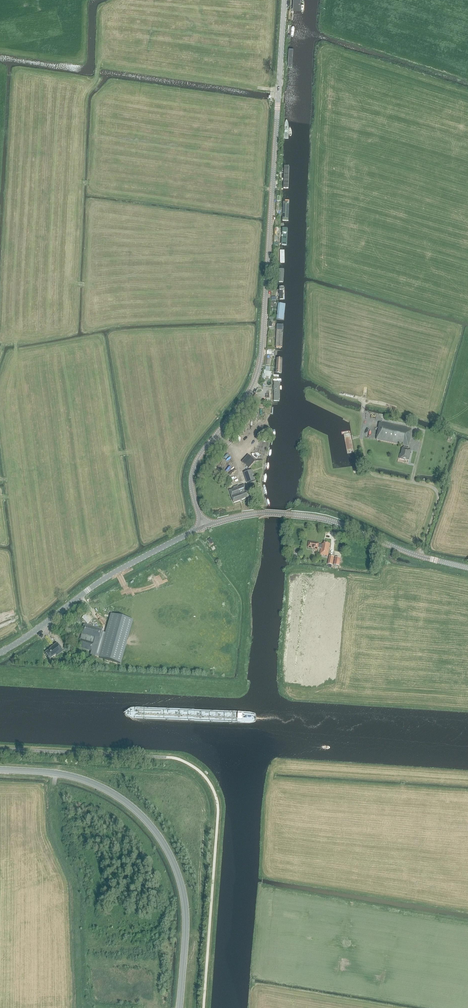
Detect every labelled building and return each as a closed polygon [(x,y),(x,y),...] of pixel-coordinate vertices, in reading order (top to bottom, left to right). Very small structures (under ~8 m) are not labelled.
[(403,449),(402,448),(401,448),(400,454),(399,454),(398,458),(403,459),(408,460),(410,450),(408,450),(408,447),(409,447),(412,430),(407,429),(408,427),(381,422),(379,422),(379,424),(376,439),(376,440),(403,446),(403,449)] [(255,461),(248,455),(242,462),(249,468),(255,461)] [(245,473),(245,484),(253,484),(253,473),(245,473)] [(233,503),(248,497),(244,485),(228,491),(233,503)] [(320,555),(328,556),(330,543),(324,542),(324,544),(321,544),(321,545),(318,545),(318,543),(308,541),(307,548),(317,550),(318,548),(321,549),(320,555)] [(111,614),(99,657),(119,663),(131,620),(111,614)] [(99,638),(102,629),(84,624),(77,647),(91,651),(95,637),(99,638)] [(56,656),(62,651),(56,643),(53,645),(53,646),(45,653),(49,659),(55,654),(56,656)]
